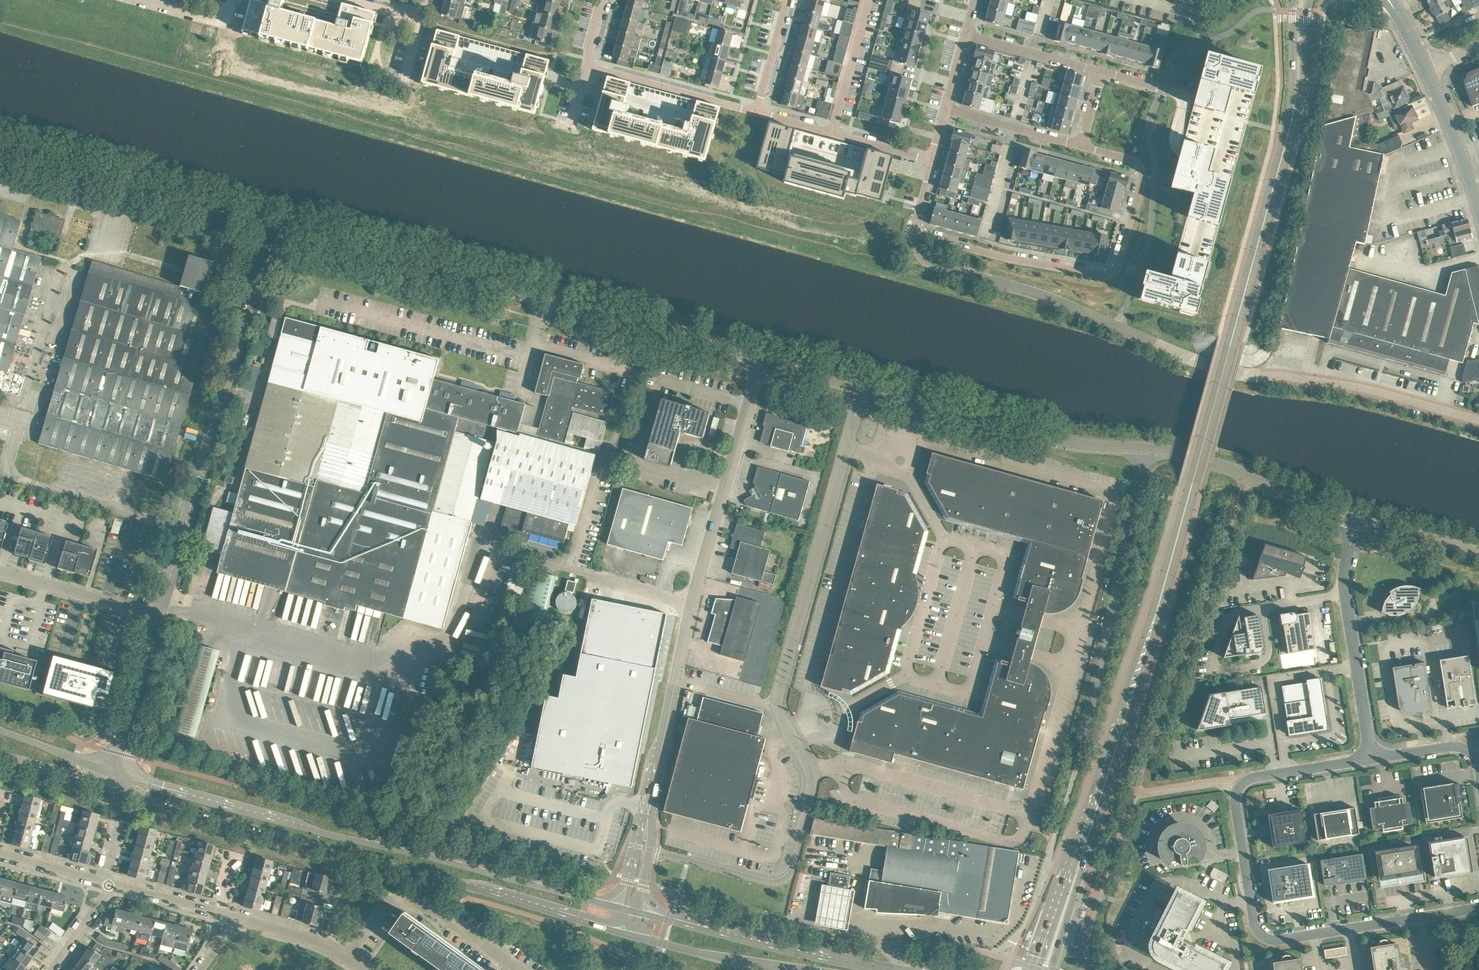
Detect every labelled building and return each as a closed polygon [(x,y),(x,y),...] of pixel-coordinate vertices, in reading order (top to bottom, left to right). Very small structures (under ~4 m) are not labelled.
[(242,34),(361,66),(376,13),(329,0),(252,0),(242,34)] [(466,6),(464,5),(446,0),(442,14),(460,19),(462,19),(466,6)] [(539,4),(537,11),(556,17),(560,4),(546,0),(545,6),(539,4)] [(643,0),(629,0),(628,5),(641,8),(643,0)] [(688,0),(687,0),(680,0),(676,15),(688,18),(689,13),(684,12),(688,0)] [(824,2),(818,0),(810,0),(807,11),(821,15),(824,2)] [(861,0),(849,0),(848,2),(855,4),(853,10),(858,11),(861,0)] [(999,0),(991,0),(989,10),(1005,14),(1008,3),(999,0)] [(1451,0),(1443,0),(1430,7),(1436,17),(1455,7),(1451,0)] [(505,16),(509,3),(503,1),(500,15),(505,16)] [(920,10),(921,4),(909,1),(904,18),(927,24),(930,13),(920,10)] [(638,22),(641,8),(628,5),(624,18),(638,22)] [(847,8),(844,21),(854,24),(856,19),(858,11),(853,10),(847,8)] [(1005,14),(989,10),(985,22),(1002,26),(1005,14)] [(535,18),(533,24),(539,26),(553,30),(556,17),(537,11),(535,18)] [(819,22),(821,15),(807,11),(804,24),(817,28),(829,31),(831,25),(819,22)] [(722,20),(709,16),(708,19),(707,23),(721,27),(722,20)] [(692,22),(680,19),(676,17),(672,31),(676,33),(677,31),(689,35),(692,22)] [(644,24),(638,22),(624,18),(620,31),(634,35),(636,28),(643,30),(644,24)] [(924,35),(927,24),(904,18),(901,29),(906,30),(924,35)] [(480,24),(475,23),(462,19),(460,19),(459,24),(479,29),(480,24)] [(844,21),(840,34),(851,37),(854,24),(844,21)] [(1158,25),(1147,21),(1146,25),(1145,26),(1157,29),(1158,25)] [(1054,41),(1063,43),(1066,44),(1071,25),(1059,22),(1054,41)] [(533,24),(529,38),(549,43),(553,30),(539,26),(533,24)] [(813,42),(817,28),(804,24),(800,38),(813,42)] [(1067,42),(1078,45),(1083,29),(1071,25),(1066,44),(1067,42)] [(495,34),(517,40),(519,32),(497,26),(495,34)] [(1078,45),(1090,48),(1094,32),(1083,29),(1078,45)] [(438,30),(423,84),(535,114),(538,102),(540,95),(543,84),(543,83),(547,70),(550,61),(545,59),(438,30)] [(729,47),(733,33),(719,30),(716,43),(729,47)] [(921,45),(924,35),(906,30),(903,40),(921,45)] [(630,48),(634,35),(620,31),(617,44),(630,48)] [(674,40),(676,33),(672,31),(668,45),(675,46),(677,41),(674,40)] [(1090,48),(1101,51),(1100,53),(1101,53),(1106,35),(1094,32),(1090,48)] [(847,51),(851,37),(840,34),(836,48),(847,51)] [(1101,53),(1112,56),(1117,38),(1106,35),(1101,53)] [(810,55),(813,42),(800,38),(796,51),(810,55)] [(1113,55),(1124,58),(1129,41),(1117,38),(1112,56),(1113,57),(1113,55)] [(922,45),(921,45),(903,40),(899,39),(896,49),(918,56),(919,56),(922,45)] [(1124,58),(1136,61),(1140,44),(1129,41),(1124,58)] [(726,60),(729,47),(716,43),(712,56),(726,60)] [(638,50),(630,48),(617,44),(613,58),(627,62),(628,55),(636,57),(638,50)] [(1136,61),(1147,64),(1147,66),(1152,48),(1140,44),(1136,61)] [(977,46),(974,54),(973,58),(992,63),(995,51),(977,46)] [(1147,66),(1150,67),(1159,69),(1164,51),(1152,48),(1147,66)] [(915,67),(918,56),(896,49),(891,67),(903,70),(905,64),(915,67)] [(806,68),(810,55),(796,51),(793,64),(806,68)] [(872,55),(870,61),(877,63),(879,57),(872,55)] [(1148,273),(1141,300),(1156,304),(1163,306),(1179,311),(1195,315),(1262,69),(1208,55),(1171,188),(1193,194),(1170,279),(1148,273)] [(649,64),(648,71),(660,74),(662,67),(659,66),(662,57),(658,56),(655,65),(649,64)] [(722,73),(726,60),(712,56),(708,70),(722,73)] [(660,74),(665,75),(669,59),(665,58),(662,67),(660,74)] [(975,59),(972,70),(993,76),(996,64),(992,63),(973,58),(975,59)] [(840,77),(843,64),(839,63),(828,60),(825,73),(840,77)] [(870,61),(869,68),(878,70),(879,64),(877,63),(870,61)] [(803,81),(806,68),(793,64),(789,78),(803,81)] [(902,76),(903,70),(891,67),(886,84),(908,91),(912,79),(902,76)] [(1471,72),(1470,72),(1469,73),(1468,73),(1467,74),(1467,75),(1463,83),(1472,106),(1478,104),(1478,68),(1471,72)] [(718,87),(722,73),(708,70),(705,83),(718,87)] [(990,87),(993,76),(972,70),(970,77),(969,81),(969,82),(990,87)] [(1080,88),(1084,75),(1067,71),(1064,83),(1079,87),(1080,88)] [(596,119),(593,130),(705,161),(720,107),(608,77),(605,86),(602,100),(599,111),(596,119)] [(799,94),(803,81),(789,78),(786,91),(799,94)] [(990,87),(969,82),(966,93),(982,98),(987,99),(990,87)] [(1077,99),(1080,88),(1079,87),(1064,83),(1061,94),(1076,98),(1076,99),(1077,99)] [(908,91),(886,84),(883,95),(906,101),(908,91)] [(801,109),(804,96),(799,94),(786,91),(782,104),(801,109)] [(966,93),(964,101),(963,105),(979,110),(982,98),(966,93)] [(1074,111),(1077,99),(1076,99),(1076,98),(1061,94),(1056,93),(1053,105),(1073,110),(1074,111)] [(906,101),(883,95),(880,106),(903,112),(906,101)] [(828,120),(833,103),(823,101),(822,108),(818,110),(816,117),(828,120)] [(1071,122),(1074,111),(1073,110),(1053,105),(1050,116),(1070,122),(1071,122)] [(903,112),(880,106),(875,123),(888,127),(890,120),(900,123),(903,112)] [(1068,134),(1071,122),(1070,122),(1050,116),(1047,128),(1068,134)] [(770,123),(758,168),(787,176),(785,183),(844,199),(845,193),(856,196),(857,194),(870,198),(874,199),(877,188),(884,190),(884,188),(885,188),(893,156),(770,123)] [(954,129),(951,138),(951,141),(969,146),(972,134),(954,129)] [(952,142),(949,153),(966,158),(969,146),(951,141),(951,142),(952,142)] [(1280,329),(1309,335),(1328,339),(1327,342),(1327,343),(1328,343),(1329,342),(1348,348),(1367,353),(1387,358),(1406,364),(1416,366),(1425,369),(1435,372),(1445,375),(1445,373),(1449,360),(1450,360),(1462,363),(1468,343),(1474,323),(1478,324),(1478,266),(1452,273),(1450,277),(1445,295),(1427,290),(1407,285),(1388,279),(1369,274),(1349,268),(1356,242),(1365,244),(1384,155),(1376,154),(1361,150),(1350,148),(1319,142),(1280,329)] [(1036,152),(1024,149),(1019,167),(1031,170),(1036,152)] [(1047,157),(1036,154),(1037,152),(1036,152),(1031,170),(1043,173),(1047,157)] [(966,158),(949,153),(946,165),(963,169),(966,158)] [(1059,160),(1055,159),(1047,157),(1043,173),(1055,177),(1059,160)] [(1071,163),(1066,162),(1059,160),(1055,177),(1066,180),(1071,163)] [(1082,166),(1078,165),(1071,163),(1066,180),(1078,183),(1082,166)] [(986,164),(983,175),(993,178),(996,167),(986,164)] [(963,169),(946,165),(943,176),(960,181),(963,169)] [(1094,170),(1089,168),(1082,166),(1078,183),(1090,186),(1090,184),(1091,180),(1092,176),(1094,170)] [(1126,189),(1127,186),(1129,177),(1111,172),(1108,184),(1126,189)] [(983,175),(980,187),(990,189),(993,178),(983,175)] [(960,181),(943,176),(940,188),(948,191),(952,192),(956,193),(960,181)] [(1121,200),(1122,196),(1124,189),(1126,190),(1126,189),(1108,184),(1105,196),(1121,200)] [(980,187),(976,199),(987,201),(990,189),(980,187)] [(1101,208),(1118,212),(1121,200),(1105,196),(1101,208)] [(935,208),(930,223),(936,224),(935,225),(942,227),(947,211),(948,205),(936,202),(935,208)] [(942,227),(954,230),(958,214),(947,211),(942,227)] [(12,249),(20,220),(0,214),(0,245),(12,249)] [(958,214),(954,230),(965,234),(970,217),(958,214)] [(970,217),(965,234),(977,237),(982,220),(970,217)] [(1009,219),(1005,239),(1017,241),(1018,240),(1017,240),(1020,221),(1009,219)] [(1470,228),(1467,219),(1452,223),(1452,222),(1442,225),(1443,230),(1438,231),(1440,237),(1470,228)] [(1020,221),(1017,240),(1018,240),(1028,242),(1031,223),(1020,221)] [(1031,223),(1028,242),(1038,244),(1042,225),(1031,223)] [(1042,225),(1038,244),(1049,246),(1052,227),(1042,225)] [(1052,227),(1049,246),(1059,247),(1060,248),(1063,229),(1052,227)] [(1472,238),(1470,228),(1440,237),(1428,240),(1426,240),(1428,245),(1435,243),(1448,240),(1449,245),(1472,238)] [(1059,247),(1059,248),(1071,250),(1074,231),(1063,229),(1060,248),(1059,247)] [(1428,240),(1425,230),(1418,232),(1420,242),(1426,240),(1428,240)] [(1074,231),(1071,250),(1081,251),(1085,233),(1074,231)] [(1085,233),(1081,251),(1092,253),(1095,234),(1085,233)] [(1092,253),(1091,254),(1104,256),(1105,250),(1106,250),(1108,243),(1106,243),(1107,236),(1095,234),(1092,253)] [(1450,247),(1453,258),(1466,255),(1464,244),(1450,247)] [(12,249),(0,245),(0,370),(7,372),(41,257),(12,249)] [(188,255),(179,286),(176,297),(202,305),(205,294),(202,293),(203,292),(202,292),(203,289),(209,291),(211,286),(204,284),(206,280),(211,262),(188,255)] [(215,309),(202,305),(176,297),(179,286),(92,260),(38,443),(164,481),(215,309)] [(401,292),(399,299),(411,302),(413,295),(401,292)] [(267,336),(277,339),(282,320),(273,317),(267,336)] [(499,326),(501,320),(492,317),(490,324),(499,326)] [(434,379),(439,359),(288,318),(270,381),(339,400),(388,413),(422,422),(426,408),(434,379)] [(608,416),(614,392),(577,383),(578,378),(581,379),(584,364),(545,354),(535,393),(546,396),(547,395),(549,395),(538,435),(562,442),(572,407),(608,416)] [(1467,361),(1462,377),(1463,382),(1465,382),(1471,381),(1478,380),(1475,360),(1473,360),(1467,361)] [(518,433),(526,404),(434,379),(426,408),(459,417),(456,431),(496,442),(499,431),(507,433),(507,430),(518,433)] [(317,480),(339,400),(270,381),(246,468),(315,487),(317,480)] [(677,406),(678,404),(662,399),(645,460),(671,467),(681,432),(703,439),(711,413),(692,407),(686,405),(685,409),(677,406)] [(366,494),(388,413),(339,400),(317,480),(366,494)] [(434,512),(456,431),(459,417),(426,408),(422,422),(388,413),(366,494),(434,512)] [(566,442),(599,452),(607,422),(575,413),(566,442)] [(789,450),(800,453),(807,426),(776,417),(773,419),(772,416),(767,419),(768,421),(766,422),(760,442),(771,445),(771,446),(789,451),(789,450)] [(472,522),(487,469),(489,469),(496,442),(456,431),(434,512),(472,522)] [(576,526),(596,455),(520,434),(520,437),(507,433),(499,431),(496,442),(489,469),(481,499),(528,512),(569,523),(576,526)] [(1018,600),(1028,603),(1046,607),(1050,608),(1055,607),(1059,606),(1063,604),(1067,601),(1070,598),(1073,594),(1074,590),(1078,577),(1082,578),(1104,500),(933,453),(927,474),(931,475),(929,482),(949,518),(1032,541),(1017,597),(1019,597),(1018,600)] [(781,473),(758,466),(753,482),(759,492),(744,500),(747,506),(770,512),(771,513),(771,512),(799,520),(810,481),(782,473),(781,473)] [(366,494),(317,480),(315,487),(246,468),(234,513),(223,552),(224,552),(228,537),(238,540),(233,558),(291,574),(288,582),(289,583),(287,591),(326,602),(325,605),(345,610),(345,608),(356,610),(357,605),(358,605),(355,617),(366,620),(369,608),(404,618),(434,512),(366,494)] [(225,481),(233,484),(235,477),(228,475),(225,481)] [(886,671),(897,629),(901,630),(902,626),(907,622),(911,618),(914,613),(916,607),(918,601),(919,595),(918,589),(918,583),(916,578),(917,574),(913,573),(925,531),(905,496),(897,494),(898,490),(877,484),(821,687),(842,692),(843,688),(851,690),(886,671)] [(693,508),(623,488),(607,544),(663,560),(668,542),(682,546),(693,508)] [(227,502),(235,504),(238,495),(229,493),(227,502)] [(223,552),(234,513),(214,507),(204,547),(223,552)] [(473,523),(472,522),(434,512),(404,618),(443,629),(473,523)] [(564,543),(569,523),(528,512),(526,518),(510,517),(504,516),(499,535),(528,543),(531,532),(563,542),(563,543),(564,543)] [(766,531),(737,523),(730,548),(738,550),(732,573),(762,582),(762,581),(774,585),(776,575),(765,572),(771,550),(761,547),(766,531)] [(29,558),(37,532),(21,527),(16,543),(13,554),(28,558),(29,558)] [(52,536),(37,532),(29,558),(28,558),(28,560),(44,565),(52,536)] [(73,571),(81,545),(66,540),(62,551),(57,568),(73,573),(74,572),(73,571)] [(1285,576),(1287,572),(1299,577),(1302,568),(1303,568),(1307,556),(1265,544),(1261,556),(1262,557),(1261,560),(1260,560),(1253,580),(1285,576)] [(97,550),(81,545),(73,571),(74,572),(89,576),(97,550)] [(576,582),(568,580),(566,590),(574,593),(576,582)] [(506,595),(522,599),(525,585),(509,582),(506,595)] [(1419,594),(1420,589),(1420,590),(1420,589),(1416,587),(1411,586),(1406,586),(1401,586),(1396,588),(1397,590),(1393,592),(1390,595),(1387,599),(1384,603),(1383,607),(1382,612),(1381,611),(1381,612),(1385,614),(1389,615),(1394,616),(1398,615),(1403,614),(1407,612),(1411,610),(1414,606),(1417,603),(1418,598),(1419,594)] [(744,661),(761,603),(737,596),(736,599),(716,598),(715,608),(717,608),(708,642),(723,646),(721,654),(744,661)] [(546,695),(532,767),(632,787),(632,786),(667,614),(593,598),(577,677),(563,674),(559,697),(546,695)] [(1471,601),(1478,653),(1478,604),(1471,601)] [(1042,620),(1046,607),(1028,603),(1024,615),(1020,630),(1018,630),(1017,631),(1016,633),(1017,634),(1019,635),(1015,649),(1011,663),(1029,668),(1032,654),(1042,620)] [(1310,612),(1296,615),(1295,614),(1294,613),(1293,613),(1292,613),(1291,613),(1280,614),(1281,625),(1283,625),(1288,654),(1315,649),(1310,612)] [(1265,652),(1259,615),(1244,617),(1245,621),(1240,622),(1239,616),(1224,658),(1242,655),(1242,656),(1265,652)] [(1418,635),(1426,634),(1425,625),(1416,626),(1418,635)] [(28,691),(36,661),(11,655),(12,651),(11,651),(10,655),(4,653),(5,649),(0,648),(0,683),(28,691)] [(67,658),(51,654),(41,694),(104,711),(115,671),(82,662),(81,666),(66,662),(67,658)] [(1446,701),(1447,708),(1463,705),(1463,707),(1468,706),(1468,705),(1476,704),(1468,656),(1440,660),(1446,701)] [(1041,710),(1044,698),(1044,697),(1045,697),(1045,696),(1045,695),(1045,694),(1045,693),(1045,692),(1045,691),(1045,690),(1045,689),(1045,688),(1045,687),(1045,686),(1044,685),(1044,684),(1044,683),(1043,682),(1043,681),(1043,680),(1042,680),(1042,679),(1041,678),(1041,677),(1040,677),(1040,676),(1039,675),(1038,674),(1038,673),(1037,673),(1036,672),(1035,672),(1035,671),(1034,671),(1034,670),(1033,670),(1032,670),(1032,669),(1031,669),(1030,669),(1030,668),(1029,668),(1011,663),(1001,660),(1001,663),(998,662),(983,718),(899,695),(864,715),(862,722),(858,721),(852,742),(850,751),(892,763),(894,754),(1023,790),(1045,712),(1041,710)] [(1393,661),(1394,667),(1395,680),(1394,680),(1398,706),(1399,708),(1400,710),(1402,712),(1404,713),(1406,713),(1417,714),(1417,712),(1422,711),(1422,713),(1433,712),(1425,662),(1414,664),(1415,666),(1412,666),(1411,665),(1394,667),(1393,661)] [(1320,680),(1320,679),(1322,679),(1306,681),(1306,682),(1282,686),(1284,703),(1283,703),(1283,704),(1285,704),(1287,720),(1286,721),(1288,734),(1316,730),(1316,728),(1325,726),(1323,715),(1326,715),(1326,714),(1325,714),(1324,706),(1324,705),(1322,697),(1323,697),(1322,697),(1321,689),(1322,688),(1321,688),(1320,680)] [(1210,694),(1200,721),(1201,721),(1198,730),(1217,727),(1231,725),(1230,724),(1229,719),(1265,713),(1261,687),(1220,693),(1210,694)] [(741,832),(755,779),(766,738),(757,736),(763,713),(704,697),(697,720),(689,718),(664,811),(741,832)] [(1448,784),(1420,789),(1426,823),(1462,817),(1460,803),(1462,803),(1459,784),(1453,784),(1453,785),(1448,786),(1448,784)] [(37,812),(40,799),(25,795),(21,807),(37,812)] [(1374,802),(1375,807),(1369,808),(1373,830),(1383,828),(1383,832),(1403,829),(1402,825),(1412,824),(1409,802),(1403,803),(1402,797),(1398,798),(1398,795),(1378,798),(1378,801),(1374,802)] [(57,817),(59,810),(59,809),(61,809),(61,805),(56,804),(53,816),(57,817)] [(34,824),(37,812),(21,807),(18,820),(34,824)] [(1355,807),(1337,810),(1338,812),(1331,813),(1331,811),(1314,814),(1318,840),(1359,834),(1355,807)] [(1268,815),(1270,826),(1273,847),(1305,842),(1300,810),(1287,812),(1287,809),(1280,810),(1281,813),(1268,815)] [(95,827),(98,815),(83,811),(79,823),(95,827)] [(815,818),(811,833),(810,834),(887,846),(883,871),(871,869),(865,909),(877,909),(877,913),(914,915),(915,911),(938,912),(941,892),(951,893),(948,913),(1007,923),(1019,851),(815,818)] [(30,836),(34,824),(18,820),(16,821),(15,825),(16,826),(15,832),(30,836)] [(94,832),(95,827),(79,823),(78,827),(75,827),(73,834),(76,835),(92,839),(95,839),(95,832),(94,832)] [(1200,839),(1201,839),(1200,837),(1199,838),(1194,831),(1195,831),(1193,830),(1185,827),(1185,826),(1183,826),(1183,827),(1175,828),(1174,827),(1173,828),(1173,829),(1166,834),(1165,835),(1162,843),(1161,843),(1161,845),(1162,845),(1163,854),(1163,856),(1164,855),(1169,862),(1170,863),(1173,859),(1174,860),(1176,861),(1177,862),(1179,862),(1181,862),(1181,864),(1182,865),(1184,866),(1185,865),(1187,864),(1187,863),(1187,861),(1189,861),(1190,860),(1191,859),(1193,858),(1194,856),(1198,859),(1199,858),(1195,855),(1196,854),(1197,851),(1197,849),(1202,850),(1202,848),(1200,839)] [(153,843),(156,831),(141,827),(137,839),(153,843)] [(35,837),(30,836),(15,832),(13,832),(12,832),(11,836),(12,838),(13,838),(12,844),(32,849),(35,837)] [(88,852),(92,839),(76,835),(73,847),(88,852)] [(1432,857),(1431,857),(1434,872),(1434,877),(1440,876),(1440,877),(1441,877),(1441,876),(1454,874),(1454,875),(1472,872),(1467,838),(1430,843),(1432,857)] [(150,855),(153,843),(137,839),(134,851),(150,855)] [(48,853),(50,841),(44,840),(41,851),(48,853)] [(56,855),(59,844),(53,842),(50,853),(56,855)] [(211,858),(214,846),(198,842),(195,854),(211,858)] [(1422,874),(1417,845),(1375,852),(1379,880),(1398,877),(1399,880),(1403,879),(1403,877),(1422,874)] [(87,856),(88,852),(73,847),(69,859),(85,864),(85,863),(87,864),(88,863),(90,858),(89,856),(87,856)] [(146,867),(150,855),(134,851),(131,863),(146,867)] [(1320,860),(1324,883),(1325,885),(1326,886),(1327,886),(1329,885),(1330,884),(1330,882),(1333,882),(1334,885),(1367,880),(1363,853),(1320,860)] [(209,863),(211,858),(195,854),(192,866),(207,870),(208,870),(210,869),(211,865),(209,863)] [(269,874),(272,862),(256,858),(254,859),(253,863),(254,865),(253,870),(269,874)] [(143,879),(146,867),(131,863),(127,875),(143,879)] [(1314,897),(1312,886),(1309,864),(1268,870),(1274,903),(1314,897)] [(206,875),(207,870),(192,866),(189,878),(204,883),(204,882),(207,881),(208,877),(206,875)] [(1224,883),(1228,875),(1214,867),(1211,873),(1216,876),(1214,879),(1224,883)] [(265,886),(269,874),(253,870),(250,882),(265,886)] [(163,884),(166,872),(160,871),(157,882),(163,884)] [(330,877),(309,872),(305,888),(326,893),(330,877)] [(172,886),(175,875),(169,873),(166,884),(172,886)] [(847,895),(850,877),(850,876),(831,873),(829,887),(828,892),(845,895),(847,895)] [(203,887),(204,883),(189,878),(185,890),(201,895),(201,894),(203,893),(204,889),(203,887)] [(17,883),(5,879),(1,894),(0,897),(0,900),(11,903),(13,898),(17,883)] [(262,898),(265,886),(250,882),(247,894),(262,898)] [(26,901),(30,886),(17,883),(13,898),(26,901)] [(38,904),(42,890),(30,886),(26,901),(38,904)] [(288,886),(287,892),(301,896),(303,889),(288,886)] [(855,895),(821,889),(814,930),(847,936),(855,895)] [(51,908),(55,893),(42,890),(38,904),(51,908)] [(1189,928),(1187,927),(1200,903),(1179,892),(1154,941),(1153,944),(1153,947),(1153,950),(1155,953),(1157,956),(1160,958),(1184,969),(1222,969),(1225,964),(1194,948),(1195,947),(1182,941),(1189,928)] [(67,896),(55,893),(51,908),(63,911),(67,896)] [(259,910),(262,898),(247,894),(243,906),(259,910)] [(307,898),(306,903),(312,905),(317,906),(318,901),(307,898)] [(277,915),(280,903),(274,902),(271,913),(277,915)] [(283,903),(280,916),(288,918),(291,905),(283,903)] [(317,906),(312,905),(306,903),(304,910),(298,909),(295,920),(317,926),(322,907),(317,906)] [(123,933),(125,928),(129,913),(116,909),(114,916),(107,914),(104,925),(107,926),(106,930),(110,931),(112,924),(118,926),(117,931),(123,933)] [(137,931),(141,916),(129,913),(125,928),(137,931)] [(416,950),(444,969),(483,969),(428,931),(428,930),(431,926),(423,920),(419,925),(405,914),(392,933),(416,950)] [(19,925),(21,918),(13,916),(11,923),(19,925)] [(148,941),(150,934),(154,919),(141,916),(137,931),(135,938),(148,941)] [(162,938),(166,923),(154,919),(150,934),(162,938)] [(52,922),(48,928),(54,932),(58,926),(52,922)] [(173,948),(179,926),(166,923),(162,938),(160,945),(173,948)] [(50,932),(42,926),(41,925),(37,929),(47,936),(50,932)] [(25,940),(29,935),(19,928),(14,926),(11,930),(25,940)] [(192,929),(179,926),(173,948),(186,952),(192,929)] [(47,936),(37,929),(34,934),(43,941),(47,936)] [(100,933),(96,938),(105,945),(119,949),(121,943),(109,940),(100,933)] [(1390,945),(1390,943),(1388,941),(1386,940),(1384,939),(1382,940),(1380,941),(1379,942),(1378,944),(1378,947),(1371,948),(1374,969),(1376,969),(1378,969),(1408,969),(1407,967),(1404,966),(1401,966),(1397,943),(1390,945)] [(40,949),(39,948),(28,940),(24,946),(19,942),(16,946),(32,958),(35,954),(36,954),(38,954),(40,951),(40,949)] [(110,950),(105,948),(97,942),(92,949),(89,947),(82,957),(97,968),(110,950)] [(25,968),(32,958),(16,946),(9,956),(14,960),(25,968)] [(1346,947),(1346,946),(1345,946),(1345,947),(1325,950),(1325,949),(1324,950),(1325,958),(1347,955),(1345,947),(1346,947)] [(129,955),(118,952),(116,958),(127,961),(129,955)] [(162,962),(166,957),(161,954),(157,959),(162,962)] [(1293,960),(1292,958),(1291,956),(1289,955),(1287,955),(1285,955),(1283,956),(1281,958),(1281,960),(1281,962),(1273,963),(1275,969),(1302,969),(1300,959),(1293,960)] [(142,965),(143,959),(132,956),(130,962),(142,965)] [(82,957),(75,966),(80,969),(96,969),(97,968),(82,957)] [(175,964),(166,957),(162,962),(171,969),(175,964)] [(25,968),(14,960),(7,969),(23,969),(25,968)]
